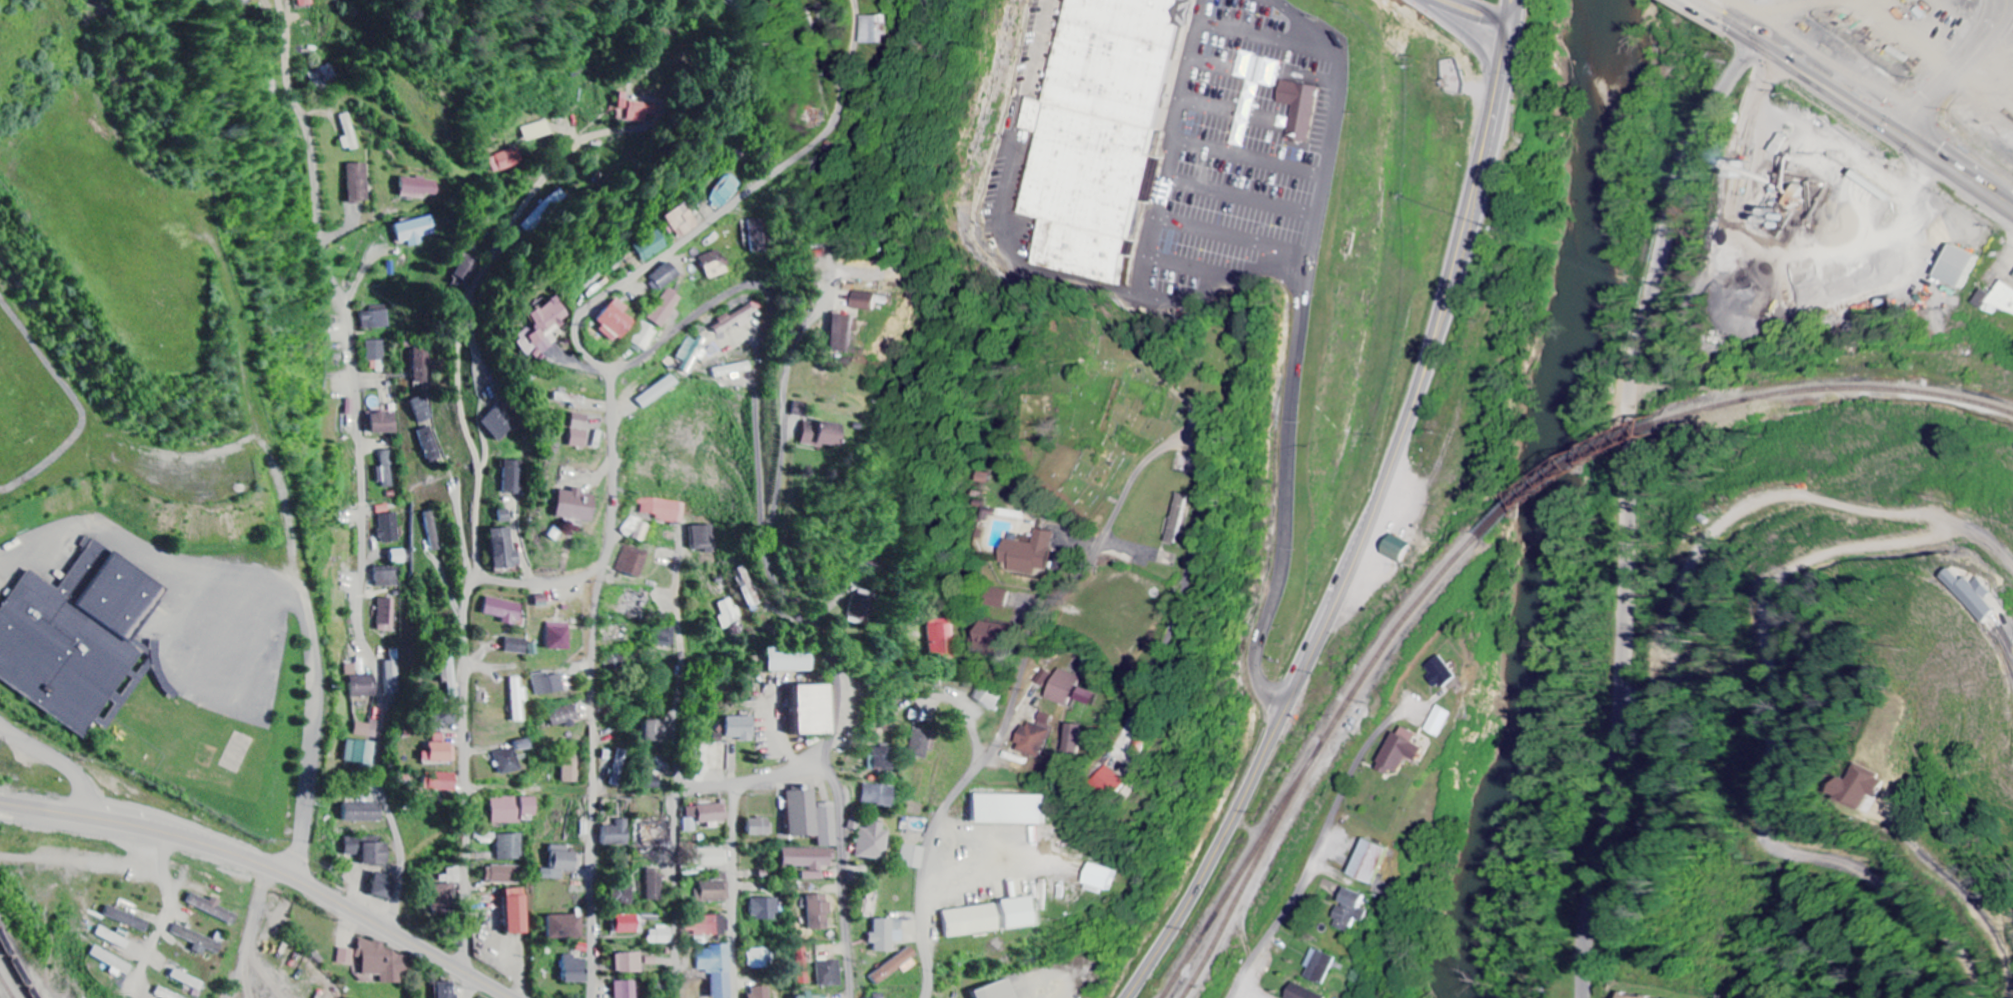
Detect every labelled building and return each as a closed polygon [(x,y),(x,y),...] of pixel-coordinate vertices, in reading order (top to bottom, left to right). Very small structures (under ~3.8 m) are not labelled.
[(302,8),(317,6),(316,0),(301,0),(302,8)] [(747,0),(724,0),(743,8),(747,0)] [(1129,281),(1135,185),(1148,194),(1153,139),(1104,148),(1100,127),(1119,119),(1125,118),(1085,93),(1100,90),(1097,73),(1107,60),(1112,0),(1066,0),(1053,147),(1021,126),(1048,274),(1129,281)] [(866,45),(890,44),(890,17),(865,17),(866,45)] [(310,73),(316,88),(340,78),(334,64),(310,73)] [(1323,87),(1287,82),(1284,105),(1296,107),(1291,140),(1314,144),(1323,87)] [(629,94),(620,93),(619,119),(627,120),(629,94)] [(647,124),(649,105),(630,102),(628,121),(647,124)] [(361,149),(352,114),(342,116),(348,139),(343,140),(346,152),(361,149)] [(554,136),(552,123),(525,128),(528,141),(554,136)] [(497,174),(527,164),(522,148),(492,158),(497,174)] [(370,165),(350,165),(351,203),(371,203),(370,165)] [(744,186),(730,174),(708,198),(722,211),(744,186)] [(405,177),(402,196),(428,200),(429,196),(439,197),(441,182),(405,177)] [(530,235),(569,198),(561,189),(521,225),(530,235)] [(665,216),(679,240),(700,228),(686,204),(665,216)] [(397,225),(401,244),(411,242),(412,247),(425,244),(424,238),(439,235),(436,217),(397,225)] [(750,254),(765,253),(764,220),(749,221),(750,254)] [(669,249),(660,231),(633,246),(643,263),(669,249)] [(1988,257),(1959,244),(1944,277),(1973,290),(1988,257)] [(702,256),(707,278),(727,274),(723,252),(702,256)] [(464,281),(474,262),(463,256),(453,275),(464,281)] [(657,291),(681,277),(673,263),(649,277),(657,291)] [(2007,286),(2003,297),(1988,291),(1981,307),(2005,316),(2008,309),(2012,311),(2012,288),(2007,286)] [(647,318),(661,329),(683,300),(669,289),(647,318)] [(856,309),(880,311),(882,295),(858,293),(856,309)] [(527,317),(533,325),(511,341),(523,358),(529,354),(533,360),(559,343),(552,333),(572,319),(557,296),(527,317)] [(635,323),(625,314),(629,309),(618,299),(595,324),(616,344),(635,323)] [(716,328),(719,335),(742,322),(743,323),(758,315),(753,305),(722,322),(723,324),(716,328)] [(363,313),(364,329),(391,328),(390,307),(371,308),(371,313),(363,313)] [(858,317),(834,316),(832,352),(856,354),(858,317)] [(657,331),(641,323),(631,344),(647,352),(657,331)] [(679,359),(685,362),(681,371),(690,376),(708,340),(701,336),(698,342),(690,338),(679,359)] [(370,371),(386,371),(387,342),(371,342),(370,371)] [(415,383),(433,382),(432,348),(414,349),(415,383)] [(753,374),(753,365),(714,368),(715,377),(753,374)] [(643,410),(678,384),(672,375),(637,401),(643,410)] [(556,404),(587,406),(588,397),(557,395),(556,404)] [(418,425),(434,420),(428,396),(411,401),(418,425)] [(809,404),(795,402),(793,416),(807,418),(809,404)] [(479,424),(499,444),(518,425),(498,405),(479,424)] [(398,414),(373,415),(374,435),(399,434),(398,414)] [(589,416),(573,415),(571,448),(587,448),(589,416)] [(845,427),(806,421),(802,446),(819,448),(820,445),(842,449),(845,427)] [(420,431),(427,463),(442,459),(434,428),(420,431)] [(392,452),(382,452),(382,468),(380,468),(381,489),(393,489),(392,452)] [(505,494),(524,495),(525,462),(506,461),(505,494)] [(561,492),(558,519),(594,523),(597,497),(583,495),(583,490),(574,489),(573,493),(561,492)] [(1180,545),(1193,497),(1181,494),(1169,543),(1180,545)] [(687,524),(689,504),(642,500),(641,514),(655,516),(654,521),(687,524)] [(403,542),(402,514),(381,515),(383,544),(403,542)] [(623,536),(643,542),(649,524),(629,518),(623,536)] [(693,527),(694,553),(718,552),(717,527),(693,527)] [(515,552),(512,528),(491,531),(496,571),(522,568),(520,552),(515,552)] [(1008,564),(1018,566),(1016,571),(1051,578),(1060,534),(1039,530),(1036,545),(1013,540),(1008,564)] [(85,738),(95,723),(85,724),(84,720),(79,720),(78,709),(67,710),(63,710),(53,703),(46,704),(44,670),(44,668),(55,652),(54,640),(63,639),(64,637),(103,634),(102,623),(133,644),(169,591),(114,553),(115,553),(96,540),(60,591),(30,571),(0,614),(0,679),(85,738)] [(641,580),(651,554),(626,545),(616,571),(641,580)] [(393,551),(393,564),(408,564),(408,550),(393,551)] [(376,568),(377,588),(401,588),(401,568),(376,568)] [(2001,612),(1983,593),(1990,587),(1982,578),(1972,587),(1955,569),(1943,580),(1986,627),(2001,612)] [(1010,610),(1014,594),(991,589),(987,605),(1010,610)] [(850,619),(869,623),(873,597),(855,593),(850,619)] [(521,627),(526,607),(489,597),(484,615),(505,620),(505,622),(521,627)] [(396,633),(397,601),(380,600),(380,632),(396,633)] [(744,621),(740,608),(735,609),(733,600),(718,604),(721,617),(718,618),(721,627),(744,621)] [(955,621),(932,620),(931,654),(954,655),(955,621)] [(571,652),(571,624),(549,624),(548,651),(571,652)] [(1006,624),(985,624),(985,632),(977,632),(976,645),(995,646),(994,652),(1005,653),(1006,624)] [(677,648),(678,628),(660,627),(659,647),(677,648)] [(527,655),(529,640),(507,638),(505,653),(527,655)] [(811,653),(766,652),(766,672),(811,673),(811,653)] [(1430,668),(1436,675),(1432,678),(1444,693),(1462,678),(1444,656),(1430,668)] [(442,681),(448,681),(449,699),(457,699),(455,660),(441,660),(442,681)] [(400,662),(387,662),(388,695),(401,695),(400,662)] [(349,665),(349,677),(354,677),(354,698),(377,698),(377,676),(366,676),(366,665),(349,665)] [(1037,684),(1046,688),(1051,673),(1042,670),(1037,684)] [(1070,707),(1080,677),(1059,670),(1049,700),(1070,707)] [(562,675),(550,677),(549,673),(533,675),(536,697),(565,693),(562,675)] [(522,679),(513,679),(513,723),(522,723),(522,679)] [(975,701),(997,712),(1004,697),(982,685),(975,701)] [(799,736),(834,735),(832,686),(798,687),(799,736)] [(1079,700),(1093,707),(1099,696),(1085,689),(1079,700)] [(554,730),(582,723),(577,706),(550,713),(554,730)] [(1446,739),(1459,714),(1443,706),(1430,731),(1446,739)] [(1054,717),(1043,713),(1039,725),(1028,722),(1019,751),(1041,758),(1054,717)] [(727,740),(740,739),(740,743),(756,742),(756,718),(726,718),(727,740)] [(378,739),(380,724),(358,722),(357,737),(378,739)] [(655,722),(645,722),(645,741),(655,740),(655,722)] [(1084,726),(1071,725),(1067,754),(1081,755),(1084,726)] [(1399,733),(1384,771),(1396,776),(1398,772),(1407,775),(1414,758),(1425,763),(1431,750),(1419,745),(1424,735),(1409,729),(1406,736),(1399,733)] [(910,758),(929,759),(931,732),(911,731),(910,758)] [(423,754),(423,764),(452,764),(453,744),(445,744),(445,735),(432,735),(432,754),(423,754)] [(531,750),(530,740),(516,743),(517,753),(531,750)] [(376,744),(349,741),(347,763),(374,765),(376,744)] [(495,753),(500,776),(521,772),(516,749),(495,753)] [(891,769),(892,749),(875,749),(875,757),(871,757),(871,768),(891,769)] [(581,783),(580,757),(565,757),(565,784),(581,783)] [(1105,779),(1128,795),(1136,783),(1113,767),(1105,779)] [(1869,810),(1876,795),(1886,800),(1894,781),(1862,767),(1856,781),(1849,778),(1840,798),(1869,810)] [(425,790),(457,794),(459,776),(428,772),(425,790)] [(891,807),(892,787),(864,786),(863,806),(891,807)] [(790,838),(819,838),(819,848),(836,848),(835,805),(817,805),(817,792),(789,793),(790,838)] [(1046,797),(975,795),(974,824),(1045,826),(1046,797)] [(494,824),(530,825),(530,817),(538,817),(539,799),(494,798),(494,824)] [(383,823),(383,804),(346,805),(346,824),(383,823)] [(688,808),(688,819),(685,819),(685,833),(697,833),(697,825),(726,824),(725,806),(688,808)] [(602,827),(603,846),(629,845),(628,820),(617,821),(617,827),(602,827)] [(750,837),(772,837),(772,820),(750,820),(750,837)] [(884,824),(868,823),(867,830),(859,829),(856,859),(884,861),(887,833),(883,832),(884,824)] [(673,843),(673,824),(643,825),(644,852),(667,851),(666,843),(673,843)] [(499,836),(500,861),(524,860),(523,835),(499,836)] [(348,838),(348,856),(365,857),(365,867),(391,867),(391,846),(384,846),(384,839),(348,838)] [(1381,887),(1397,850),(1373,840),(1357,876),(1381,887)] [(564,881),(565,872),(580,872),(581,854),(570,854),(570,847),(552,846),(551,870),(543,870),(542,880),(564,881)] [(782,868),(808,868),(808,879),(823,880),(823,869),(832,869),(833,850),(782,849),(782,868)] [(1117,893),(1120,870),(1092,865),(1088,892),(1102,894),(1103,890),(1117,893)] [(487,884),(520,884),(520,868),(487,867),(487,884)] [(442,884),(462,883),(461,869),(448,869),(448,876),(441,877),(442,884)] [(662,876),(656,876),(655,870),(648,870),(648,903),(662,902),(662,876)] [(394,901),(398,879),(377,875),(373,897),(394,901)] [(731,884),(698,883),(698,902),(731,903),(731,884)] [(455,910),(454,886),(435,886),(436,911),(455,910)] [(634,906),(634,887),(613,887),(614,906),(634,906)] [(1367,911),(1373,898),(1351,889),(1344,905),(1345,905),(1337,927),(1356,935),(1361,920),(1369,923),(1373,913),(1367,911)] [(528,935),(527,890),(507,891),(508,936),(528,935)] [(212,902),(193,894),(188,905),(235,925),(239,916),(220,909),(223,902),(214,898),(212,902)] [(829,897),(808,897),(809,932),(830,932),(829,897)] [(1004,901),(1006,931),(1041,928),(1038,898),(1004,901)] [(779,921),(779,900),(752,900),(751,920),(779,921)] [(1002,933),(999,906),(947,912),(949,938),(1002,933)] [(152,923),(109,907),(105,917),(148,933),(152,923)] [(639,934),(638,916),(618,917),(618,935),(639,934)] [(584,939),(584,917),(549,918),(549,940),(584,939)] [(729,936),(729,918),(686,919),(687,932),(695,932),(695,937),(729,936)] [(893,953),(893,942),(904,942),(904,921),(875,920),(875,935),(873,935),(872,953),(893,953)] [(173,935),(197,945),(194,951),(205,956),(207,950),(220,955),(225,946),(177,926),(173,935)] [(128,952),(132,943),(102,928),(97,936),(128,952)] [(672,945),(671,929),(649,930),(649,945),(672,945)] [(364,976),(382,976),(382,985),(402,985),(402,973),(409,973),(409,955),(386,955),(386,942),(359,942),(359,961),(364,961),(364,976)] [(731,946),(710,946),(710,950),(697,951),(698,973),(712,972),(713,997),(733,997),(731,946)] [(114,967),(111,975),(120,979),(121,974),(130,978),(135,965),(94,950),(91,958),(114,967)] [(339,965),(355,967),(356,952),(341,950),(339,965)] [(749,969),(772,969),(771,950),(748,951),(749,969)] [(876,984),(920,960),(914,950),(871,974),(876,984)] [(1328,986),(1340,959),(1324,952),(1311,979),(1328,986)] [(642,974),(642,954),(617,955),(617,974),(642,974)] [(587,985),(588,961),(576,961),(576,957),(566,956),(564,984),(587,985)] [(172,980),(200,992),(204,984),(176,971),(172,980)] [(1005,982),(975,991),(975,995),(975,997),(1005,997),(1005,982)] [(616,997),(636,997),(636,983),(616,983),(616,997)] [(440,984),(440,997),(457,997),(457,984),(440,984)] [(158,988),(155,996),(158,997),(181,997),(158,988)] [(773,988),(753,989),(753,997),(773,997),(773,988)] [(1331,997),(1308,989),(1305,997),(1331,997)]
